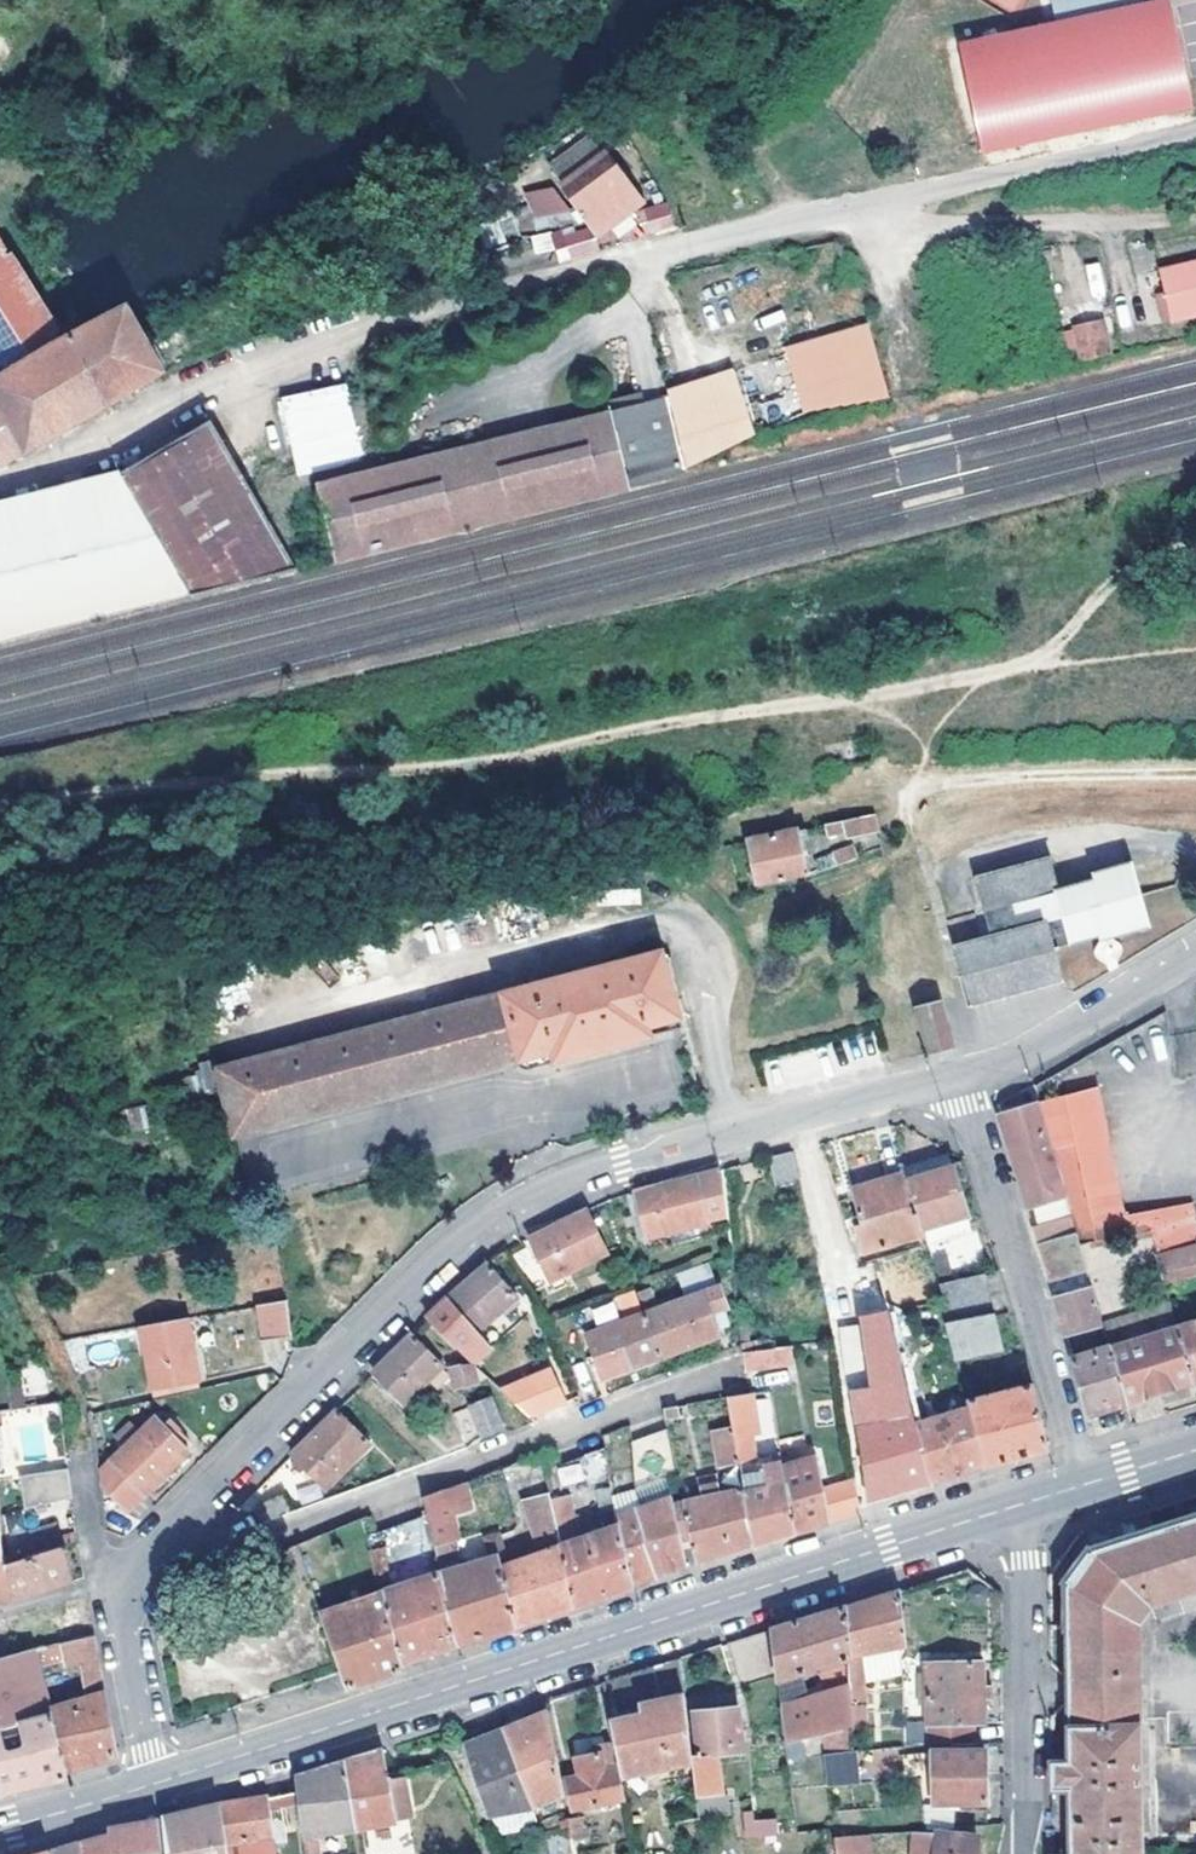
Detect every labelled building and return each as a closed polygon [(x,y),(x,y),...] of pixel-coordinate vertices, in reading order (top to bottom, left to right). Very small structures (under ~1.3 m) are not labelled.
[(1173,0),(1143,0),(1051,0),(1055,21),(957,39),(978,151),(1193,112),(1173,0)] [(598,239),(641,211),(607,163),(562,191),(598,239)] [(525,194),(536,227),(567,216),(556,183),(525,194)] [(0,248),(0,465),(163,378),(149,354),(120,309),(59,343),(3,254),(0,248)] [(1168,283),(1178,323),(1195,319),(1195,276),(1168,283)] [(866,319),(786,356),(813,413),(892,376),(866,319)] [(1079,361),(1106,354),(1098,321),(1071,326),(1079,361)] [(737,373),(665,401),(686,473),(760,437),(737,373)] [(277,397),(295,473),(363,457),(345,381),(277,397)] [(633,492),(669,482),(686,473),(665,401),(612,415),(633,492)] [(342,562),(633,492),(612,415),(322,487),(328,517),(340,554),(342,562)] [(203,596),(306,571),(300,562),(278,529),(209,423),(119,474),(203,596)] [(203,596),(119,474),(0,508),(0,646),(203,596)] [(326,557),(328,566),(342,562),(340,554),(328,517),(315,520),(326,557)] [(874,814),(844,821),(846,831),(848,840),(879,833),(874,814)] [(844,821),(826,825),(829,835),(846,831),(844,821)] [(799,831),(750,841),(759,886),(809,878),(799,831)] [(860,859),(857,847),(836,853),(839,866),(860,859)] [(978,1003),(1074,980),(1067,950),(1072,948),(1071,941),(1119,930),(1120,935),(1158,926),(1143,862),(1107,869),(1108,872),(1070,881),(1062,850),(985,867),(994,901),(984,903),(991,932),(962,939),(978,1003)] [(526,1069),(685,1028),(666,952),(218,1069),(219,1074),(237,1133),(523,1059),(526,1069)] [(932,1054),(953,1048),(943,1002),(920,1009),(932,1054)] [(840,1039),(848,1063),(879,1053),(872,1029),(840,1039)] [(205,1078),(219,1074),(218,1069),(216,1061),(201,1064),(205,1078)] [(1100,1085),(1041,1102),(1069,1197),(1079,1233),(1082,1245),(1154,1232),(1162,1257),(1195,1249),(1195,1202),(1129,1215),(1100,1085)] [(1069,1197),(1041,1102),(1003,1113),(1031,1209),(1069,1197)] [(794,1151),(772,1157),(782,1191),(803,1186),(794,1151)] [(906,1173),(924,1236),(927,1235),(969,1223),(951,1161),(906,1173)] [(659,1188),(637,1194),(650,1239),(730,1220),(722,1170),(659,1188)] [(853,1189),(862,1224),(856,1226),(866,1261),(926,1244),(924,1236),(906,1173),(853,1189)] [(546,1231),(527,1241),(547,1283),(611,1253),(589,1210),(546,1231)] [(974,1241),(969,1223),(927,1235),(931,1254),(974,1241)] [(1067,1336),(1105,1325),(1104,1320),(1082,1245),(1079,1233),(1041,1244),(1067,1336)] [(1168,1280),(1195,1273),(1195,1249),(1162,1257),(1168,1280)] [(931,1262),(939,1289),(956,1285),(949,1258),(931,1262)] [(519,1297),(491,1265),(470,1283),(430,1319),(477,1363),(493,1349),(478,1332),(519,1297)] [(683,1291),(714,1285),(710,1266),(679,1272),(683,1291)] [(983,1281),(956,1285),(939,1289),(943,1304),(948,1323),(991,1316),(983,1281)] [(666,1359),(724,1339),(721,1329),(732,1325),(728,1313),(731,1310),(724,1286),(647,1315),(666,1359)] [(630,1321),(590,1336),(608,1379),(666,1359),(647,1315),(638,1289),(620,1296),(630,1321)] [(294,1337),(290,1299),(260,1305),(264,1341),(294,1337)] [(1174,1300),(1104,1320),(1105,1325),(1112,1349),(1182,1329),(1174,1300)] [(590,1311),(596,1325),(619,1315),(612,1301),(590,1311)] [(864,1318),(877,1380),(902,1492),(921,1487),(938,1482),(921,1423),(891,1315),(890,1312),(864,1318)] [(959,1359),(1001,1350),(991,1316),(948,1323),(959,1359)] [(202,1380),(191,1317),(144,1326),(155,1388),(202,1380)] [(863,1360),(856,1324),(836,1328),(843,1364),(863,1360)] [(1195,1374),(1195,1324),(1182,1329),(1195,1374)] [(1112,1349),(1128,1405),(1156,1395),(1195,1383),(1195,1374),(1182,1329),(1112,1349)] [(391,1358),(375,1374),(406,1404),(445,1366),(413,1335),(391,1358)] [(747,1349),(749,1360),(780,1357),(779,1346),(747,1349)] [(1073,1360),(1091,1415),(1108,1410),(1128,1405),(1112,1349),(1073,1360)] [(482,1385),(475,1366),(452,1374),(460,1393),(482,1385)] [(549,1410),(571,1400),(558,1369),(537,1378),(549,1410)] [(860,1391),(873,1501),(887,1497),(902,1492),(877,1380),(868,1381),(869,1390),(860,1391)] [(23,1384),(8,1386),(14,1412),(29,1411),(23,1384)] [(1036,1388),(971,1403),(973,1409),(989,1466),(990,1468),(1051,1451),(1036,1388)] [(799,1533),(791,1484),(778,1486),(773,1456),(760,1459),(755,1421),(762,1420),(758,1391),(730,1397),(737,1433),(741,1459),(746,1485),(758,1546),(774,1541),(792,1536),(799,1533)] [(488,1438),(508,1431),(496,1400),(477,1406),(488,1438)] [(682,1405),(669,1407),(671,1418),(684,1415),(682,1405)] [(963,1474),(989,1466),(973,1409),(921,1423),(938,1482),(963,1474)] [(310,1440),(294,1456),(328,1489),(373,1445),(339,1411),(310,1440)] [(128,1516),(192,1453),(158,1419),(99,1477),(101,1489),(128,1516)] [(675,1572),(691,1567),(686,1540),(695,1538),(687,1500),(673,1431),(635,1438),(644,1508),(660,1578),(675,1572)] [(741,1459),(737,1433),(716,1436),(720,1463),(741,1459)] [(571,1494),(612,1480),(607,1450),(561,1466),(571,1494)] [(864,1513),(859,1477),(827,1485),(821,1457),(789,1467),(791,1484),(799,1533),(823,1526),(864,1513)] [(75,1498),(71,1465),(23,1477),(32,1509),(75,1498)] [(555,1499),(552,1482),(538,1485),(535,1470),(518,1475),(522,1489),(529,1489),(544,1551),(565,1545),(555,1499)] [(758,1546),(746,1485),(723,1491),(721,1482),(703,1486),(704,1496),(687,1500),(695,1538),(700,1564),(728,1555),(758,1546)] [(452,1556),(436,1492),(426,1495),(431,1514),(438,1542),(445,1572),(452,1570),(449,1556),(452,1556)] [(267,1522),(295,1509),(288,1494),(260,1507),(267,1522)] [(608,1596),(636,1586),(620,1526),(612,1528),(582,1538),(571,1494),(555,1499),(565,1545),(579,1607),(608,1596)] [(620,1526),(636,1586),(647,1582),(660,1578),(644,1508),(618,1517),(620,1526)] [(438,1542),(431,1514),(369,1534),(374,1554),(389,1549),(391,1557),(438,1542)] [(14,1602),(7,1566),(5,1552),(0,1516),(0,1604),(14,1602)] [(1141,1627),(1153,1607),(1195,1593),(1195,1516),(1097,1548),(1069,1588),(1070,1758),(1052,1758),(1053,1787),(1070,1787),(1070,1853),(1065,1853),(1144,1853),(1141,1627)] [(352,1522),(370,1597),(383,1592),(374,1554),(369,1534),(365,1517),(352,1522)] [(612,1528),(620,1526),(618,1517),(610,1519),(612,1528)] [(25,1561),(67,1550),(64,1537),(60,1525),(32,1532),(34,1542),(21,1545),(25,1561)] [(521,1542),(518,1526),(505,1530),(509,1546),(521,1542)] [(489,1535),(493,1556),(500,1554),(503,1567),(513,1563),(509,1546),(505,1530),(489,1535)] [(64,1537),(67,1550),(81,1546),(79,1534),(64,1537)] [(544,1551),(513,1563),(503,1567),(517,1628),(541,1620),(554,1615),(579,1607),(565,1545),(544,1551)] [(389,1549),(374,1554),(383,1592),(393,1589),(391,1557),(389,1549)] [(25,1561),(7,1566),(14,1602),(43,1593),(75,1583),(67,1550),(25,1561)] [(303,1554),(309,1572),(321,1567),(316,1550),(303,1554)] [(493,1556),(452,1570),(445,1572),(464,1645),(492,1636),(517,1628),(503,1567),(500,1554),(493,1556)] [(435,1654),(464,1645),(445,1572),(393,1589),(383,1592),(401,1664),(435,1654)] [(910,1646),(903,1590),(881,1597),(849,1607),(852,1659),(868,1655),(910,1646)] [(403,1671),(401,1664),(383,1592),(370,1597),(323,1612),(349,1689),(373,1681),(403,1671)] [(800,1622),(777,1629),(782,1677),(783,1681),(843,1662),(852,1659),(849,1607),(813,1618),(800,1622)] [(782,1677),(777,1629),(732,1644),(745,1690),(782,1677)] [(100,1659),(95,1633),(38,1649),(45,1674),(67,1669),(88,1663),(100,1659)] [(55,1712),(54,1708),(49,1689),(45,1674),(38,1649),(15,1656),(0,1661),(0,1729),(55,1712)] [(870,1723),(868,1655),(852,1659),(853,1686),(855,1723),(870,1723)] [(646,1670),(615,1680),(620,1711),(612,1712),(625,1778),(696,1757),(684,1658),(646,1670)] [(88,1663),(96,1697),(108,1694),(108,1693),(100,1659),(88,1663)] [(853,1686),(852,1659),(843,1662),(844,1689),(853,1686)] [(930,1663),(930,1747),(976,1746),(976,1724),(985,1723),(986,1699),(994,1699),(993,1687),(985,1687),(984,1662),(930,1663)] [(67,1669),(45,1674),(49,1689),(71,1683),(67,1669)] [(839,1747),(857,1746),(855,1723),(853,1686),(844,1689),(785,1707),(789,1744),(837,1729),(839,1747)] [(55,1712),(72,1771),(93,1765),(122,1757),(108,1694),(96,1697),(54,1708),(55,1712)] [(702,1756),(696,1757),(699,1792),(705,1792),(725,1790),(723,1767),(748,1765),(742,1708),(699,1711),(702,1756)] [(73,1779),(72,1771),(55,1712),(0,1729),(0,1762),(4,1780),(8,1794),(35,1788),(73,1779)] [(483,1737),(466,1744),(486,1815),(566,1799),(548,1713),(519,1724),(483,1737)] [(399,1821),(386,1750),(367,1756),(353,1760),(364,1830),(388,1824),(399,1821)] [(855,1751),(822,1754),(825,1786),(858,1783),(855,1751)] [(988,1778),(988,1751),(936,1752),(935,1804),(988,1804),(988,1778)] [(573,1808),(623,1800),(616,1762),(604,1764),(602,1754),(577,1760),(581,1779),(568,1781),(573,1808)] [(345,1763),(356,1831),(364,1830),(353,1760),(345,1763)] [(356,1831),(345,1763),(318,1771),(298,1777),(303,1834),(356,1831)] [(733,1790),(725,1790),(705,1792),(707,1815),(735,1809),(733,1790)] [(229,1853),(277,1853),(270,1799),(243,1804),(223,1808),(229,1853)] [(223,1808),(222,1805),(195,1812),(167,1820),(171,1853),(229,1853),(223,1808)] [(741,1839),(776,1835),(774,1821),(750,1823),(747,1806),(737,1808),(741,1839)] [(583,1818),(571,1819),(576,1839),(587,1838),(583,1818)] [(109,1829),(110,1835),(114,1853),(151,1853),(165,1853),(162,1820),(130,1826),(109,1829)] [(388,1824),(390,1838),(401,1837),(399,1821),(388,1824)] [(978,1838),(940,1836),(940,1831),(916,1833),(916,1853),(977,1853),(978,1838)] [(110,1835),(96,1839),(83,1843),(86,1853),(114,1853),(110,1835)] [(834,1838),(836,1853),(855,1853),(852,1837),(834,1838)] [(52,1853),(86,1853),(83,1843),(67,1847),(61,1849),(52,1851),(52,1853)]
